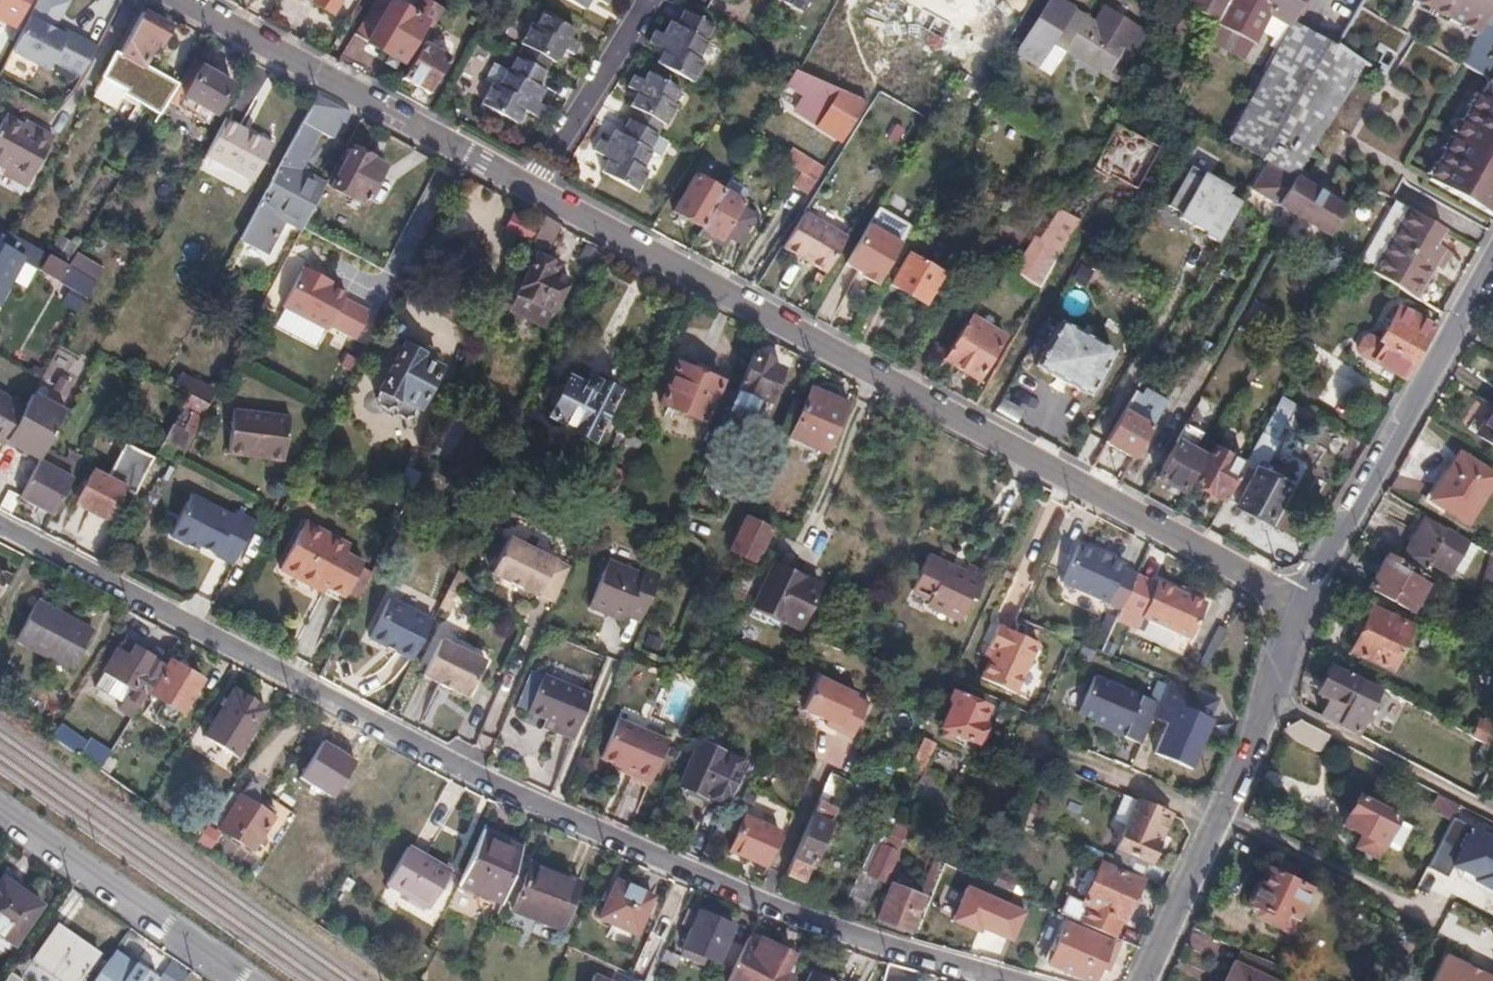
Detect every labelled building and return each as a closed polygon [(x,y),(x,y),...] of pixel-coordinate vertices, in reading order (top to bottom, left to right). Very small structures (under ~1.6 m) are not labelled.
[(26,0),(0,0),(0,18),(13,24),(26,0)] [(336,0),(309,0),(329,13),(336,0)] [(385,0),(374,0),(353,34),(399,62),(422,23),(431,29),(441,12),(442,10),(426,0),(418,0),(409,14),(385,0)] [(585,9),(590,0),(569,0),(585,9)] [(801,10),(807,0),(781,0),(801,10)] [(1094,20),(1061,0),(1048,0),(1015,53),(1048,74),(1063,48),(1114,79),(1143,33),(1102,8),(1094,20)] [(1214,21),(1225,0),(1179,0),(1214,21)] [(1213,23),(1253,44),(1268,15),(1287,26),(1290,20),(1294,13),(1302,0),(1225,0),(1214,21),(1213,23)] [(1294,13),(1299,16),(1308,0),(1302,0),(1294,13)] [(1408,0),(1475,35),(1482,22),(1484,19),(1492,2),(1492,0),(1408,0)] [(1492,24),(1492,2),(1484,19),(1492,24)] [(698,57),(706,42),(704,41),(712,25),(701,19),(683,9),(675,24),(669,20),(662,34),(653,29),(647,40),(662,49),(656,60),(693,80),(704,61),(698,57)] [(516,54),(545,71),(552,60),(557,63),(564,48),(573,53),(579,43),(570,38),(575,29),(542,11),(535,23),(532,21),(519,43),(522,44),(516,54)] [(158,115),(176,87),(159,77),(156,81),(150,78),(152,74),(140,67),(154,40),(159,43),(167,28),(140,14),(118,56),(114,53),(100,80),(123,92),(143,103),(141,106),(158,115)] [(29,16),(11,51),(48,70),(52,62),(81,76),(97,46),(67,31),(65,35),(46,25),(29,16)] [(1263,69),(1225,139),(1264,162),(1292,177),(1293,176),(1362,63),(1333,46),(1300,26),(1290,20),(1287,26),(1272,53),(1263,69)] [(48,21),(46,25),(65,35),(67,31),(48,21)] [(1482,22),(1475,35),(1461,61),(1476,69),(1492,37),(1492,32),(1486,28),(1487,25),(1482,22)] [(1213,23),(1204,40),(1218,47),(1228,52),(1263,69),(1272,53),(1253,44),(1213,23)] [(423,42),(400,79),(426,94),(448,58),(423,42)] [(1228,52),(1218,47),(1215,52),(1226,58),(1228,52)] [(538,85),(545,71),(516,54),(509,68),(505,69),(498,83),(493,80),(480,104),(516,124),(524,111),(538,119),(545,106),(537,102),(544,89),(538,85)] [(866,101),(795,69),(785,86),(801,95),(827,111),(820,124),(841,139),(866,101)] [(200,70),(178,110),(207,126),(230,86),(200,70)] [(626,119),(656,135),(663,122),(666,124),(677,104),(673,102),(680,89),(646,71),(642,79),(633,74),(627,85),(636,90),(629,104),(633,107),(626,119)] [(123,92),(100,80),(93,93),(116,105),(123,92)] [(1427,179),(1492,217),(1492,216),(1492,93),(1488,80),(1480,94),(1476,93),(1427,179)] [(455,94),(443,88),(439,95),(451,101),(455,94)] [(827,111),(801,95),(793,107),(820,124),(827,111)] [(317,96),(257,208),(285,222),(301,231),(326,185),(299,171),(320,131),(330,136),(344,111),(317,96)] [(51,142),(26,125),(24,128),(5,118),(0,126),(0,164),(6,168),(4,173),(26,186),(51,142)] [(657,136),(656,135),(626,119),(618,133),(613,130),(606,143),(598,139),(592,150),(607,158),(600,171),(636,191),(647,171),(642,169),(652,151),(649,149),(657,136)] [(225,121),(206,157),(253,183),(273,148),(225,121)] [(1153,144),(1112,121),(1085,167),(1128,189),(1153,144)] [(362,205),(383,166),(351,149),(330,188),(362,205)] [(779,180),(809,193),(822,162),(793,149),(779,180)] [(1250,188),(1277,204),(1292,177),(1264,162),(1250,188)] [(1233,187),(1197,167),(1172,211),(1207,232),(1207,233),(1220,240),(1242,201),(1229,193),(1233,187)] [(703,228),(724,192),(694,175),(673,210),(703,228)] [(1277,204),(1328,235),(1344,207),(1293,176),(1292,177),(1277,204)] [(703,228),(701,230),(720,240),(724,233),(744,245),(760,217),(739,205),(747,191),(729,181),(724,192),(703,228)] [(1360,258),(1372,265),(1405,208),(1393,201),(1360,258)] [(867,222),(902,242),(912,224),(877,204),(867,222)] [(285,222),(257,208),(239,239),(267,254),(285,222)] [(1369,271),(1413,298),(1441,250),(1432,245),(1441,229),(1405,208),(1372,265),(1369,271)] [(846,236),(803,211),(780,245),(825,272),(846,236)] [(530,242),(538,226),(513,215),(505,229),(530,242)] [(547,250),(559,227),(542,218),(538,226),(530,242),(547,250)] [(902,242),(867,222),(844,261),(862,272),(860,274),(877,284),(902,242)] [(46,257),(0,230),(0,248),(19,258),(39,270),(46,257)] [(1040,286),(1059,252),(1034,236),(1013,270),(1040,286)] [(73,250),(58,241),(50,253),(66,262),(73,250)] [(19,258),(0,248),(0,293),(19,258)] [(922,304),(940,273),(908,255),(889,286),(922,304)] [(566,282),(546,273),(551,264),(536,256),(517,295),(544,308),(552,312),(566,282)] [(58,281),(66,269),(46,257),(39,270),(58,281)] [(100,274),(72,258),(66,269),(94,284),(100,274)] [(1004,279),(1011,269),(1001,263),(995,274),(1004,279)] [(94,284),(66,269),(58,281),(86,298),(94,284)] [(544,308),(517,295),(509,311),(536,325),(544,308)] [(1356,349),(1402,377),(1430,327),(1397,308),(1378,340),(1366,333),(1361,334),(1355,346),(1356,349)] [(1002,337),(968,316),(943,359),(976,380),(1002,337)] [(1109,351),(1059,323),(1036,365),(1086,392),(1109,351)] [(401,346),(371,406),(408,425),(413,414),(414,415),(437,368),(418,359),(419,356),(401,346)] [(737,389),(729,411),(751,420),(760,399),(767,401),(779,372),(766,366),(768,362),(752,355),(737,389)] [(660,405),(721,430),(729,411),(737,389),(678,365),(660,405)] [(590,440),(614,392),(588,380),(585,385),(568,377),(549,417),(572,428),(571,431),(590,440)] [(828,454),(849,407),(810,390),(790,439),(828,454)] [(25,408),(0,394),(0,441),(5,444),(7,442),(25,408)] [(65,413),(33,395),(25,408),(7,442),(20,449),(27,453),(40,460),(46,449),(65,413)] [(1310,425),(1315,415),(1280,395),(1242,465),(1225,498),(1237,504),(1235,508),(1266,525),(1286,488),(1260,473),(1278,442),(1275,440),(1290,414),(1310,425)] [(207,407),(188,397),(182,409),(190,414),(182,430),(173,425),(156,457),(163,461),(165,456),(177,463),(179,459),(207,407)] [(438,440),(432,453),(445,459),(471,408),(457,401),(438,440)] [(1207,408),(1197,402),(1156,477),(1183,492),(1202,456),(1191,449),(1200,434),(1194,430),(1207,408)] [(1466,428),(1492,446),(1492,408),(1484,402),(1466,428)] [(1123,410),(1104,444),(1133,460),(1136,456),(1152,426),(1123,410)] [(226,458),(244,460),(244,454),(267,456),(266,463),(282,465),(289,421),(232,413),(226,458)] [(626,435),(615,462),(628,468),(640,441),(626,435)] [(27,453),(20,449),(18,453),(25,458),(27,453)] [(65,460),(46,449),(40,460),(39,461),(73,481),(85,460),(70,451),(65,460)] [(1222,503),(1225,498),(1242,465),(1213,449),(1192,487),(1222,503)] [(244,454),(244,460),(266,463),(267,456),(244,454)] [(1428,500),(1466,523),(1492,479),(1492,478),(1458,455),(1446,473),(1445,473),(1428,500)] [(73,481),(39,461),(19,497),(53,516),(73,481)] [(94,472),(77,502),(108,518),(124,488),(94,472)] [(232,567),(254,523),(236,515),(234,519),(190,497),(169,538),(188,548),(190,543),(199,548),(232,567)] [(770,528),(745,518),(731,551),(755,562),(770,528)] [(1468,541),(1446,528),(1444,532),(1423,520),(1401,558),(1423,571),(1432,557),(1436,559),(1440,553),(1455,562),(1468,541)] [(323,540),(327,531),(306,521),(302,529),(323,540)] [(347,594),(348,592),(362,563),(364,560),(345,551),(350,542),(327,531),(323,540),(302,529),(282,569),(316,586),(319,580),(327,584),(347,594)] [(538,598),(539,596),(555,604),(569,570),(508,539),(491,575),(538,598)] [(190,543),(188,548),(196,552),(199,548),(190,543)] [(1119,612),(1135,577),(1123,572),(1124,570),(1109,563),(1109,561),(1091,553),(1090,555),(1077,549),(1061,587),(1119,612)] [(1386,557),(1368,588),(1410,612),(1424,586),(1403,574),(1406,569),(1386,557)] [(958,623),(969,599),(973,600),(985,575),(967,567),(965,573),(927,558),(910,593),(928,602),(926,608),(958,623)] [(641,622),(660,576),(645,569),(642,577),(607,562),(588,608),(607,616),(610,609),(626,616),(641,622)] [(348,592),(359,597),(374,569),(362,563),(348,592)] [(774,567),(753,607),(798,631),(820,591),(774,567)] [(11,577),(0,571),(0,595),(11,577)] [(1188,643),(1205,606),(1157,584),(1156,586),(1135,577),(1114,624),(1135,633),(1140,622),(1188,643)] [(324,590),(327,584),(319,580),(316,586),(324,590)] [(455,596),(447,592),(443,600),(451,604),(455,596)] [(369,638),(413,660),(433,621),(389,599),(369,638)] [(451,604),(443,600),(439,608),(439,609),(446,613),(451,604)] [(16,641),(72,669),(91,631),(35,603),(16,641)] [(610,609),(607,616),(623,623),(626,616),(610,609)] [(1410,627),(1371,610),(1365,623),(1359,620),(1351,636),(1357,639),(1352,651),(1391,668),(1410,627)] [(990,649),(986,659),(988,660),(980,679),(1015,694),(1037,643),(995,626),(986,647),(990,649)] [(127,638),(124,643),(149,658),(152,653),(127,638)] [(484,665),(440,642),(422,677),(439,686),(438,687),(449,692),(466,700),(484,665)] [(106,672),(146,696),(168,658),(154,650),(152,653),(149,658),(124,643),(106,672)] [(982,657),(986,659),(990,649),(986,647),(982,657)] [(151,694),(180,712),(199,679),(170,662),(151,694)] [(1329,700),(1321,715),(1355,734),(1376,693),(1349,678),(1351,674),(1334,665),(1331,670),(1329,669),(1318,693),(1329,700)] [(841,725),(839,729),(853,736),(872,692),(821,669),(803,708),(827,719),(841,725)] [(560,726),(557,734),(572,740),(590,695),(542,676),(527,712),(545,720),(560,726)] [(1158,706),(1093,679),(1078,716),(1095,722),(1105,726),(1103,730),(1140,745),(1152,718),(1158,706)] [(1217,702),(1169,682),(1158,706),(1152,718),(1166,725),(1175,729),(1171,739),(1162,735),(1153,754),(1189,770),(1211,722),(1209,721),(1217,702)] [(236,754),(264,710),(233,690),(205,735),(236,754)] [(984,725),(981,724),(988,706),(950,691),(945,704),(948,705),(937,729),(974,745),(984,725)] [(825,724),(839,729),(841,725),(827,719),(825,724)] [(542,727),(557,734),(560,726),(545,720),(542,727)] [(1492,752),(1492,727),(1481,720),(1470,739),(1492,752)] [(597,761),(619,770),(631,775),(629,779),(646,786),(663,745),(612,724),(597,761)] [(1325,751),(1332,739),(1303,724),(1284,734),(1317,753),(1325,751)] [(1175,729),(1166,725),(1162,735),(1171,739),(1175,729)] [(76,751),(100,763),(107,748),(84,736),(76,751)] [(936,745),(923,738),(908,770),(921,776),(936,745)] [(723,807),(742,765),(699,745),(680,787),(723,807)] [(372,788),(337,768),(324,791),(359,812),(372,788)] [(631,775),(619,770),(617,774),(629,779),(631,775)] [(857,786),(854,785),(830,774),(785,874),(804,882),(835,810),(845,814),(857,786)] [(228,790),(210,817),(222,825),(219,829),(250,850),(271,817),(228,790)] [(1164,813),(1116,793),(1106,817),(1125,825),(1108,864),(1140,878),(1156,844),(1152,842),(1158,827),(1164,829),(1168,820),(1162,818),(1164,813)] [(1356,849),(1376,859),(1388,835),(1398,840),(1404,828),(1395,823),(1397,819),(1358,799),(1342,828),(1362,838),(1356,849)] [(729,852),(764,865),(778,833),(743,818),(729,852)] [(905,828),(885,819),(846,902),(863,910),(878,876),(884,879),(905,828)] [(458,886),(500,903),(519,850),(481,833),(458,886)] [(407,845),(385,884),(427,909),(450,871),(407,845)] [(930,889),(940,863),(934,861),(923,886),(930,889)] [(943,912),(960,872),(940,863),(930,889),(924,904),(943,912)] [(1267,927),(1285,937),(1306,897),(1295,891),(1304,876),(1278,863),(1270,879),(1267,877),(1260,891),(1255,888),(1245,908),(1270,921),(1267,927)] [(1073,897),(1065,916),(1073,919),(1112,936),(1120,917),(1121,918),(1137,882),(1097,865),(1081,901),(1073,897)] [(575,884),(530,866),(512,911),(559,928),(575,884)] [(0,882),(0,936),(13,944),(39,906),(2,880),(0,882)] [(651,897),(615,881),(599,918),(612,923),(606,936),(628,946),(651,897)] [(909,931),(922,897),(891,886),(878,920),(909,931)] [(1039,923),(975,895),(955,937),(1007,959),(1011,950),(1023,956),(1039,923)] [(731,968),(743,946),(728,940),(733,926),(697,911),(683,948),(696,954),(731,968)] [(1073,919),(1053,964),(1066,970),(1065,971),(1089,980),(1095,980),(1101,967),(1106,955),(1112,958),(1120,939),(1112,936),(1073,919)] [(58,926),(34,959),(65,980),(77,980),(96,953),(58,926)] [(0,936),(0,948),(9,950),(13,944),(0,936)] [(725,980),(779,980),(783,973),(793,955),(760,938),(755,948),(745,943),(743,946),(731,968),(725,980)] [(668,942),(660,962),(674,968),(678,957),(683,948),(668,942)] [(683,948),(678,957),(693,963),(696,954),(683,948)] [(1444,954),(1431,980),(1492,980),(1492,978),(1444,954)] [(100,980),(148,980),(115,955),(100,980)] [(1106,955),(1101,967),(1107,970),(1112,958),(1106,955)] [(1278,971),(1239,956),(1228,980),(1274,980),(1278,971)] [(4,980),(23,980),(10,971),(4,980)] [(779,980),(791,980),(793,978),(783,973),(779,980)]
